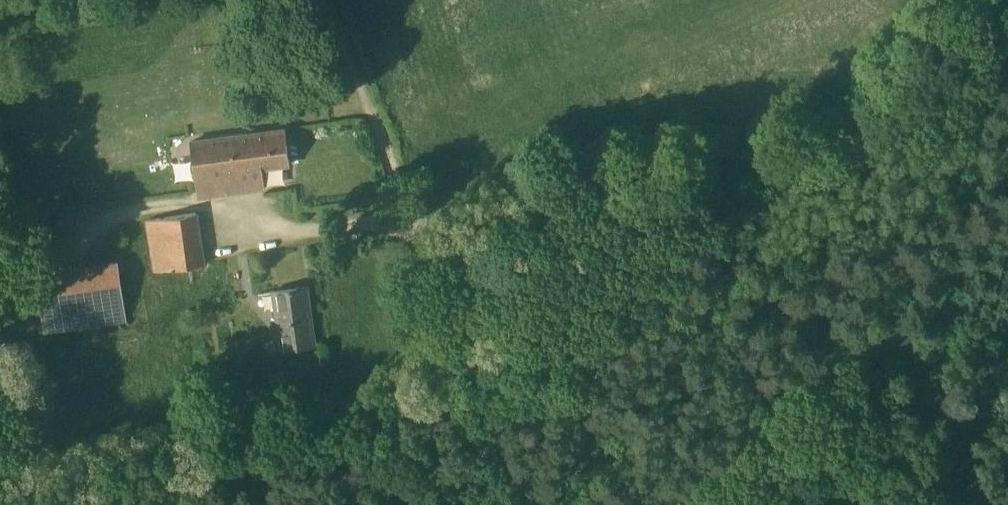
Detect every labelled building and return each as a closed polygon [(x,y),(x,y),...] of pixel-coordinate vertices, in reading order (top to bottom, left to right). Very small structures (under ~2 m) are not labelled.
[(285,129),(191,141),(198,197),(265,188),(262,167),(290,164),(285,129)] [(196,212),(150,220),(157,270),(204,264),(196,212)] [(119,257),(37,269),(46,333),(127,320),(119,257)] [(307,286),(274,291),(283,349),(315,344),(307,286)]
